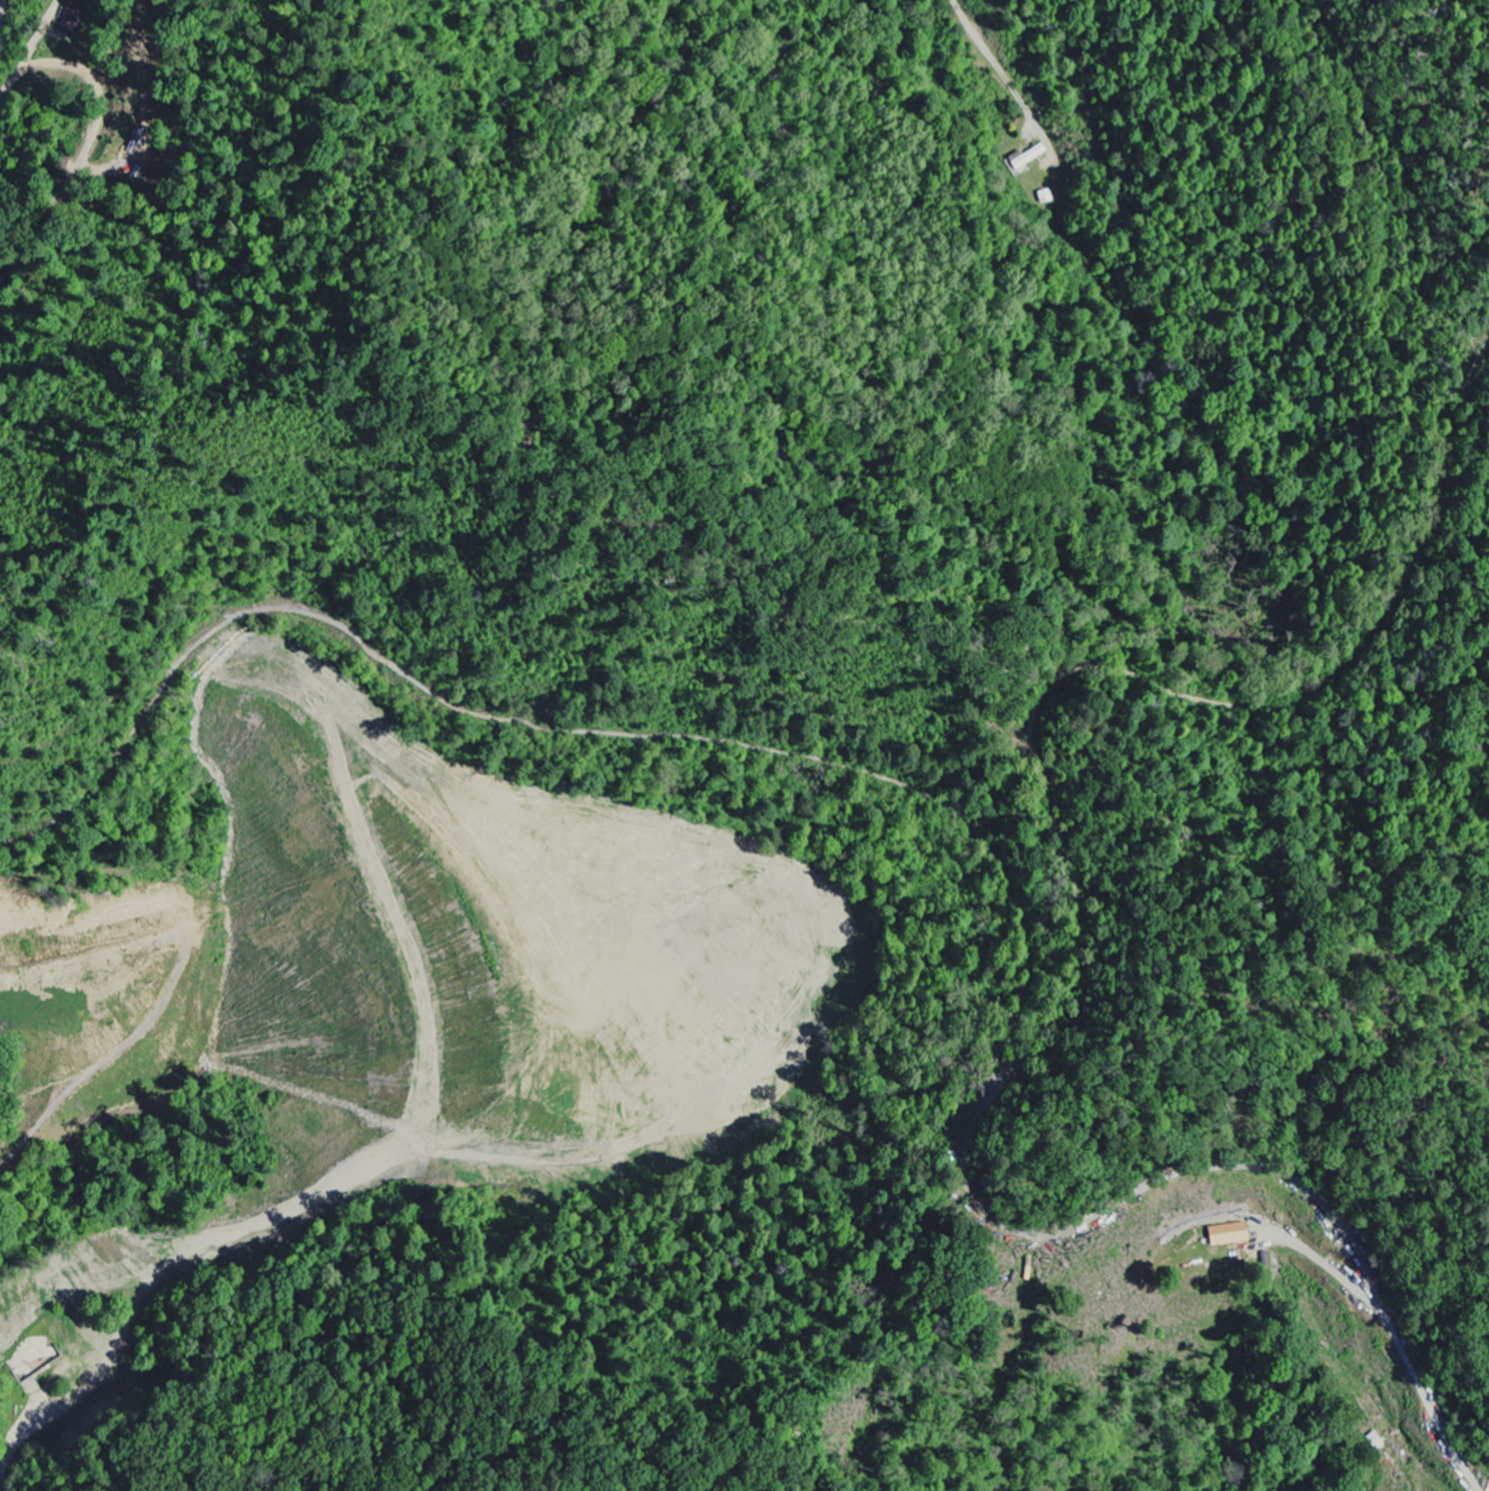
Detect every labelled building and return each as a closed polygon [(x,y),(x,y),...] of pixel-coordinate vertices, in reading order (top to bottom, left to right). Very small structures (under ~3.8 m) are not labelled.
[(1011,173),(1049,156),(1043,144),(1022,154),(1021,152),(1004,159),(1011,173)] [(1209,1246),(1246,1244),(1245,1225),(1208,1227),(1209,1246)] [(1374,1453),(1383,1447),(1373,1433),(1364,1439),(1374,1453)]
